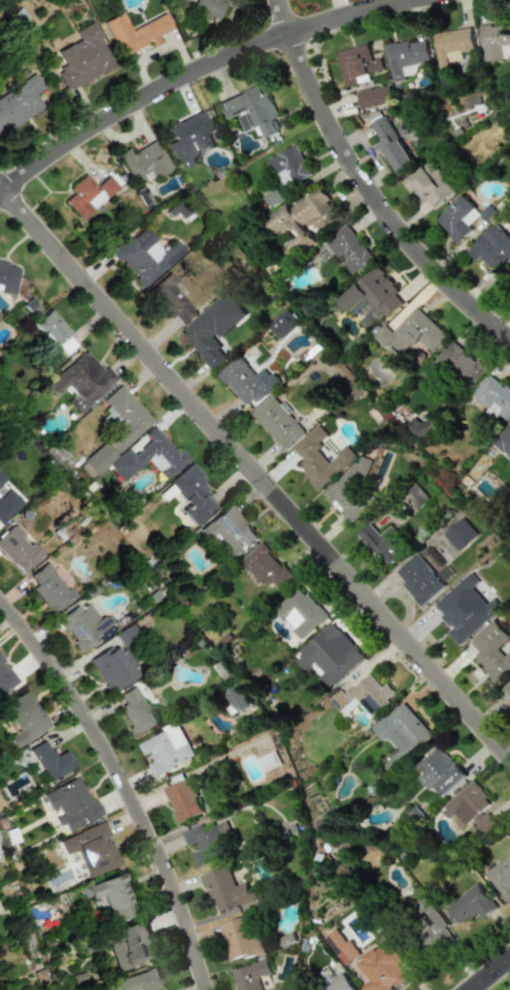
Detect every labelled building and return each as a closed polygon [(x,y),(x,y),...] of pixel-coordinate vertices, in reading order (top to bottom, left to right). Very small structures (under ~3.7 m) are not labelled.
[(192,9),(218,19),(224,5),(235,2),(236,0),(195,0),(192,9)] [(103,21),(120,58),(162,38),(161,34),(172,29),(165,13),(130,29),(122,13),(103,21)] [(66,91),(114,66),(91,22),(74,31),(78,40),(56,52),(64,66),(56,71),(66,91)] [(483,61),(509,58),(509,24),(479,27),(483,61)] [(434,34),(439,65),(463,62),(461,52),(475,50),(471,28),(434,34)] [(391,81),(414,77),(412,66),(430,63),(425,38),(385,46),(391,81)] [(337,51),(345,87),(370,81),(368,73),(383,69),(380,58),(372,60),(368,44),(337,51)] [(10,125),(12,126),(43,108),(35,94),(43,89),(35,75),(0,96),(0,131),(10,125)] [(360,109),(393,103),(390,84),(356,91),(360,109)] [(218,101),(225,120),(237,115),(243,132),(259,126),(263,138),(283,130),(269,92),(262,94),(259,86),(218,101)] [(215,145),(202,111),(167,126),(173,141),(167,144),(177,169),(198,161),(195,154),(215,145)] [(133,152),(130,147),(118,153),(135,187),(170,170),(155,141),(133,152)] [(312,175),(296,144),(267,159),(283,190),(312,175)] [(454,192),(432,161),(402,181),(411,194),(418,189),(431,208),(454,192)] [(69,189),(72,193),(64,201),(82,221),(106,198),(84,175),(69,189)] [(97,186),(107,198),(118,188),(107,176),(97,186)] [(153,204),(144,185),(135,190),(145,208),(153,204)] [(264,195),(270,207),(284,199),(278,188),(264,195)] [(314,244),(303,225),(313,219),(318,229),(339,218),(323,188),(289,207),(287,204),(265,216),(274,234),(290,225),(297,238),(285,245),(291,256),(314,244)] [(457,244),(472,230),(468,226),(481,214),(462,194),(435,219),(457,244)] [(496,223),(467,250),(478,261),(481,258),(496,273),(509,260),(509,238),(496,223)] [(373,262),(350,225),(325,240),(339,262),(342,260),(351,275),(373,262)] [(143,288),(170,265),(139,229),(112,252),(143,288)] [(0,263),(0,293),(14,296),(19,266),(0,263)] [(338,300),(347,312),(357,305),(366,316),(359,321),(367,331),(405,301),(378,267),(338,300)] [(146,294),(169,319),(173,315),(182,326),(198,312),(165,276),(146,294)] [(179,333),(212,370),(231,354),(218,340),(247,314),(226,291),(179,333)] [(447,336),(417,306),(392,332),(395,336),(385,346),(398,358),(417,338),(432,352),(447,336)] [(70,333),(50,309),(33,324),(43,335),(39,338),(46,346),(52,341),(64,354),(75,345),(67,336),(70,333)] [(280,340),(299,322),(286,309),(267,327),(280,340)] [(383,347),(394,335),(383,324),(372,336),(383,347)] [(423,375),(434,384),(446,370),(469,389),(486,369),(452,341),(423,375)] [(76,414),(117,380),(106,367),(102,371),(84,351),(43,385),(53,397),(67,385),(75,394),(66,401),(76,414)] [(217,374),(248,408),(276,383),(263,368),(256,374),(238,355),(217,374)] [(487,408),(483,414),(492,421),(498,414),(506,420),(509,416),(509,390),(490,374),(472,396),(487,408)] [(152,420),(119,384),(100,402),(110,413),(105,418),(117,430),(105,441),(116,453),(152,420)] [(304,431),(271,395),(250,414),(284,450),(304,431)] [(492,444),(509,458),(509,422),(492,444)] [(319,490),(356,457),(346,446),(329,462),(316,447),(329,436),(318,424),(292,447),(304,461),(297,466),(319,490)] [(146,460),(164,480),(189,458),(180,448),(176,452),(152,425),(107,465),(122,482),(146,460)] [(78,464),(89,478),(116,457),(104,442),(78,464)] [(322,492),(329,502),(335,505),(345,518),(352,521),(366,511),(356,498),(373,461),(361,456),(359,460),(349,468),(346,474),(322,492)] [(192,526),(220,503),(189,465),(167,483),(185,505),(179,510),(192,526)] [(429,498),(415,484),(403,495),(416,509),(429,498)] [(0,527),(24,503),(9,488),(0,497),(0,526),(0,527)] [(228,564),(258,539),(229,504),(200,529),(228,564)] [(443,535),(459,552),(478,534),(462,517),(443,535)] [(380,535),(370,523),(357,534),(386,566),(400,554),(393,546),(399,541),(388,529),(380,535)] [(41,556),(12,524),(0,535),(0,552),(21,574),(41,556)] [(270,592),(289,573),(260,543),(240,562),(270,592)] [(394,574),(423,606),(445,585),(416,553),(394,574)] [(28,575),(35,585),(32,587),(50,614),(73,600),(48,562),(28,575)] [(435,604),(454,626),(448,632),(459,645),(503,608),(486,589),(479,595),(472,587),(479,581),(472,572),(435,604)] [(328,616),(301,585),(278,605),(283,611),(279,614),(301,639),(328,616)] [(115,630),(105,615),(99,619),(88,603),(79,609),(77,606),(56,619),(79,654),(115,630)] [(509,669),(509,650),(504,655),(499,649),(509,639),(509,637),(495,620),(470,642),(480,653),(474,658),(496,682),(509,669)] [(364,657),(334,622),(294,657),(306,670),(317,660),(335,682),(364,657)] [(88,660),(108,693),(139,674),(124,647),(139,638),(131,624),(113,635),(117,643),(88,660)] [(5,692),(18,681),(0,658),(0,686),(5,692)] [(327,695),(344,716),(360,702),(371,715),(396,694),(387,683),(382,688),(369,673),(344,694),(337,686),(327,695)] [(502,689),(509,699),(509,682),(502,689)] [(226,691),(238,713),(250,707),(238,685),(226,691)] [(119,694),(124,704),(118,708),(134,738),(157,725),(135,686),(119,694)] [(49,728),(29,691),(0,706),(14,732),(7,737),(13,748),(49,728)] [(434,737),(403,702),(374,728),(396,753),(383,764),(392,774),(434,737)] [(138,742),(144,756),(150,753),(155,762),(149,765),(154,776),(194,757),(178,724),(138,742)] [(53,756),(46,740),(31,746),(45,781),(74,768),(67,750),(53,756)] [(445,796),(466,775),(438,746),(417,766),(445,796)] [(102,815),(94,798),(89,801),(77,777),(42,794),(50,811),(58,807),(61,815),(57,817),(64,833),(102,815)] [(179,823),(204,813),(188,777),(163,788),(179,823)] [(465,826),(471,820),(484,835),(497,824),(484,809),(492,802),(473,780),(440,809),(449,819),(455,813),(465,826)] [(89,878),(122,865),(105,821),(60,839),(66,854),(78,850),(89,878)] [(197,867),(227,856),(219,835),(230,831),(226,821),(203,829),(201,824),(182,831),(187,846),(196,842),(199,850),(192,853),(197,867)] [(504,851),(507,855),(484,873),(507,902),(509,899),(509,847),(504,851)] [(203,874),(217,913),(261,898),(257,885),(248,889),(245,882),(235,886),(228,865),(203,874)] [(496,908),(477,883),(446,906),(452,914),(448,916),(456,926),(476,911),(481,919),(496,908)] [(424,897),(406,910),(434,949),(453,936),(424,897)] [(250,915),(219,924),(230,962),(261,952),(250,915)] [(157,958),(145,921),(93,937),(96,949),(108,945),(116,971),(157,958)] [(358,956),(337,927),(323,937),(344,966),(358,956)] [(360,986),(363,989),(394,989),(393,988),(407,979),(398,965),(402,963),(384,934),(376,939),(380,946),(355,962),(368,982),(360,986)] [(270,974),(267,961),(233,968),(238,989),(260,989),(257,977),(270,974)] [(156,968),(113,981),(116,989),(158,989),(157,985),(161,984),(156,968)] [(344,975),(323,989),(355,989),(344,975)]
